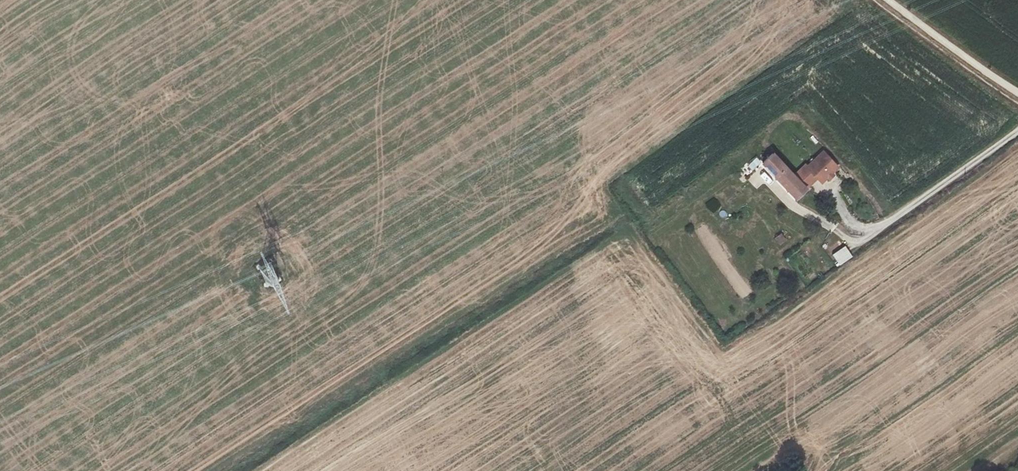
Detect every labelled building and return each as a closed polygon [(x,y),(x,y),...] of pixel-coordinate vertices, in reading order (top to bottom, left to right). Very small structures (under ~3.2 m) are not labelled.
[(793,175),(805,188),(816,178),(820,182),(837,166),(822,150),(806,166),(804,164),(793,175)] [(805,188),(793,175),(773,154),(771,155),(762,163),(796,199),(805,188)] [(774,238),(779,245),(787,240),(783,232),(774,238)] [(840,265),(854,257),(846,245),(833,254),(840,265)]
